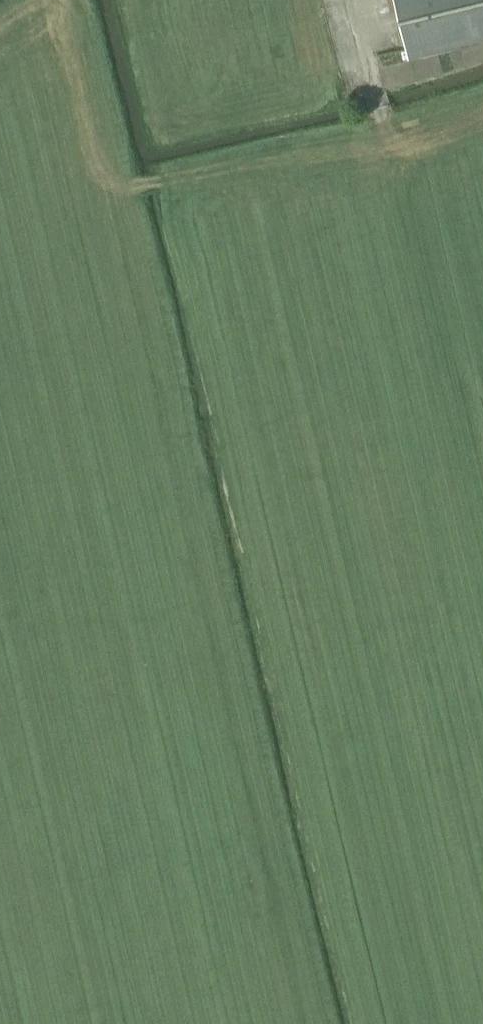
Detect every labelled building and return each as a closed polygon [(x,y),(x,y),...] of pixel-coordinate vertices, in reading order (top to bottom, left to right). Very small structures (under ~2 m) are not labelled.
[(408,55),(482,37),(482,0),(394,0),(408,55)]
